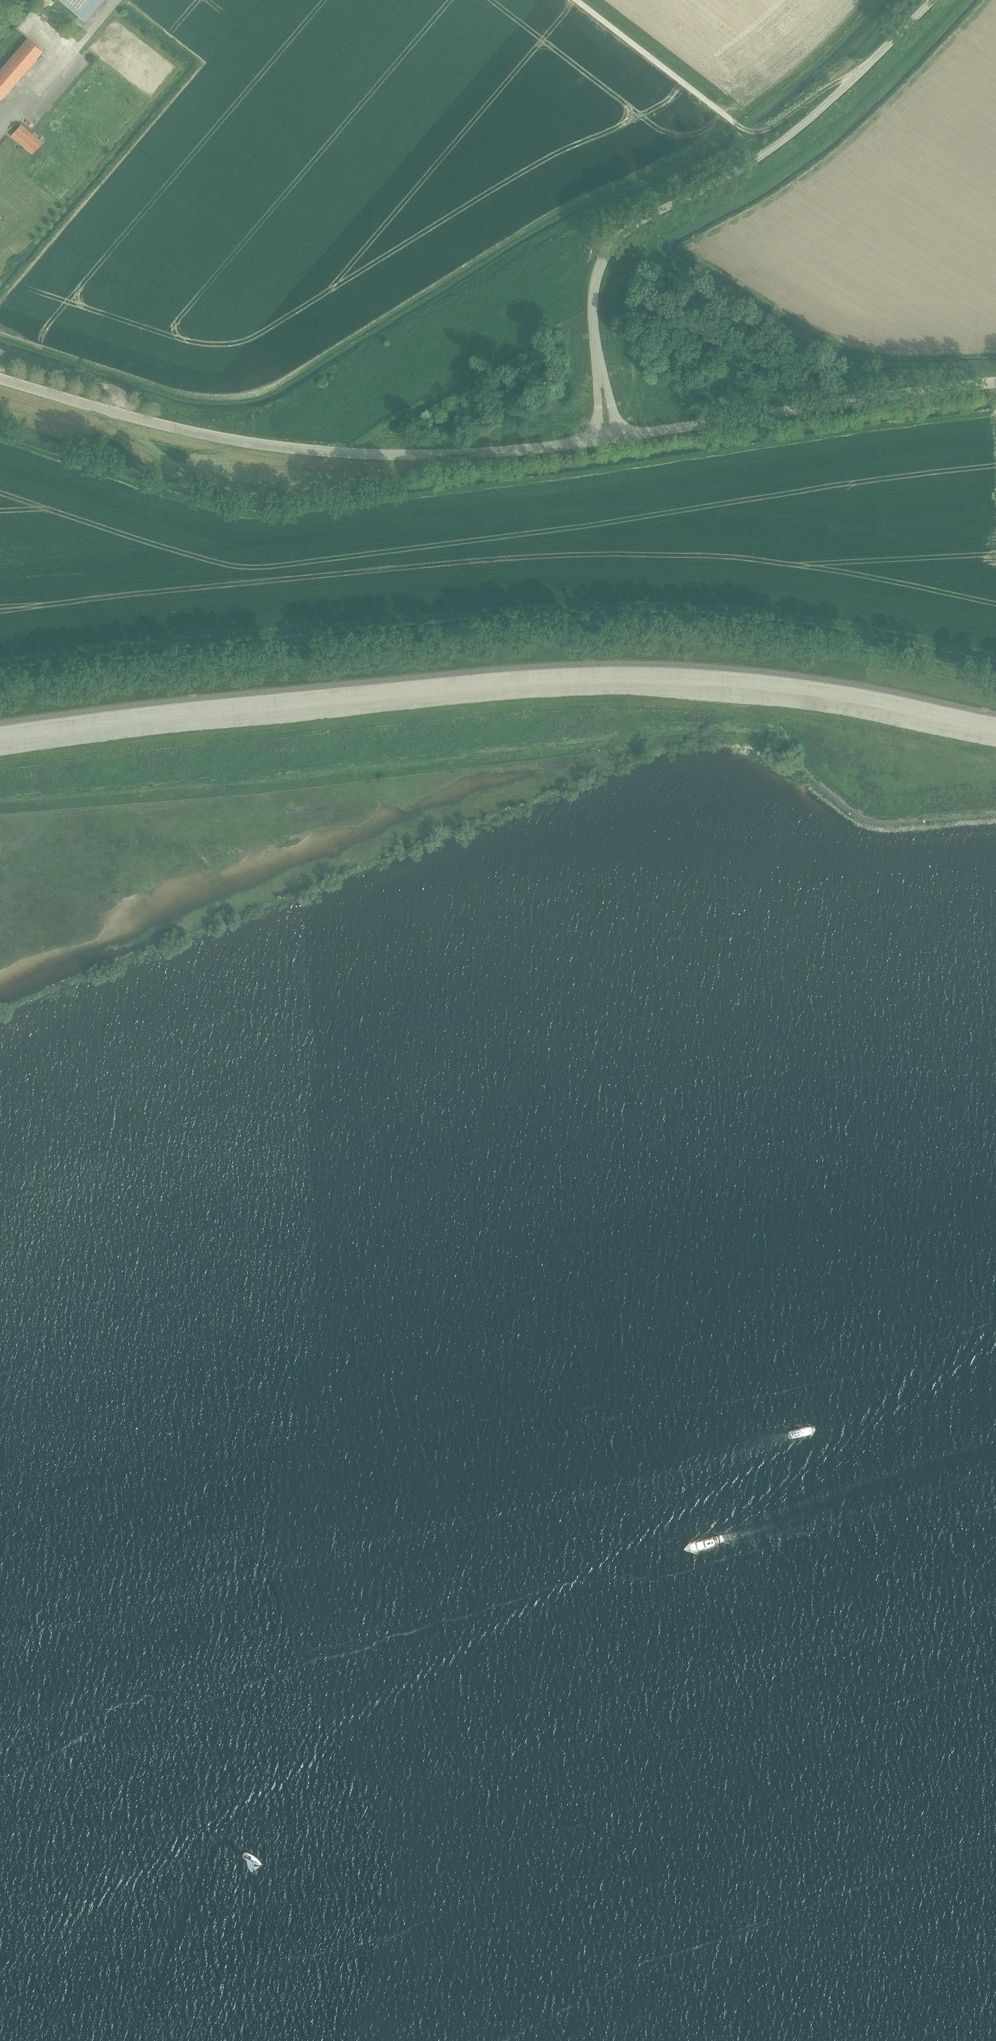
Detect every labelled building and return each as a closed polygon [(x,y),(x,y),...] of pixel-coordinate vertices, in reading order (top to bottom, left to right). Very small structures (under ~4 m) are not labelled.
[(83,20),(101,0),(60,0),(79,16),(83,20)] [(0,70),(0,99),(0,100),(42,51),(27,38),(0,70)] [(21,124),(15,131),(37,150),(43,143),(21,124)]
